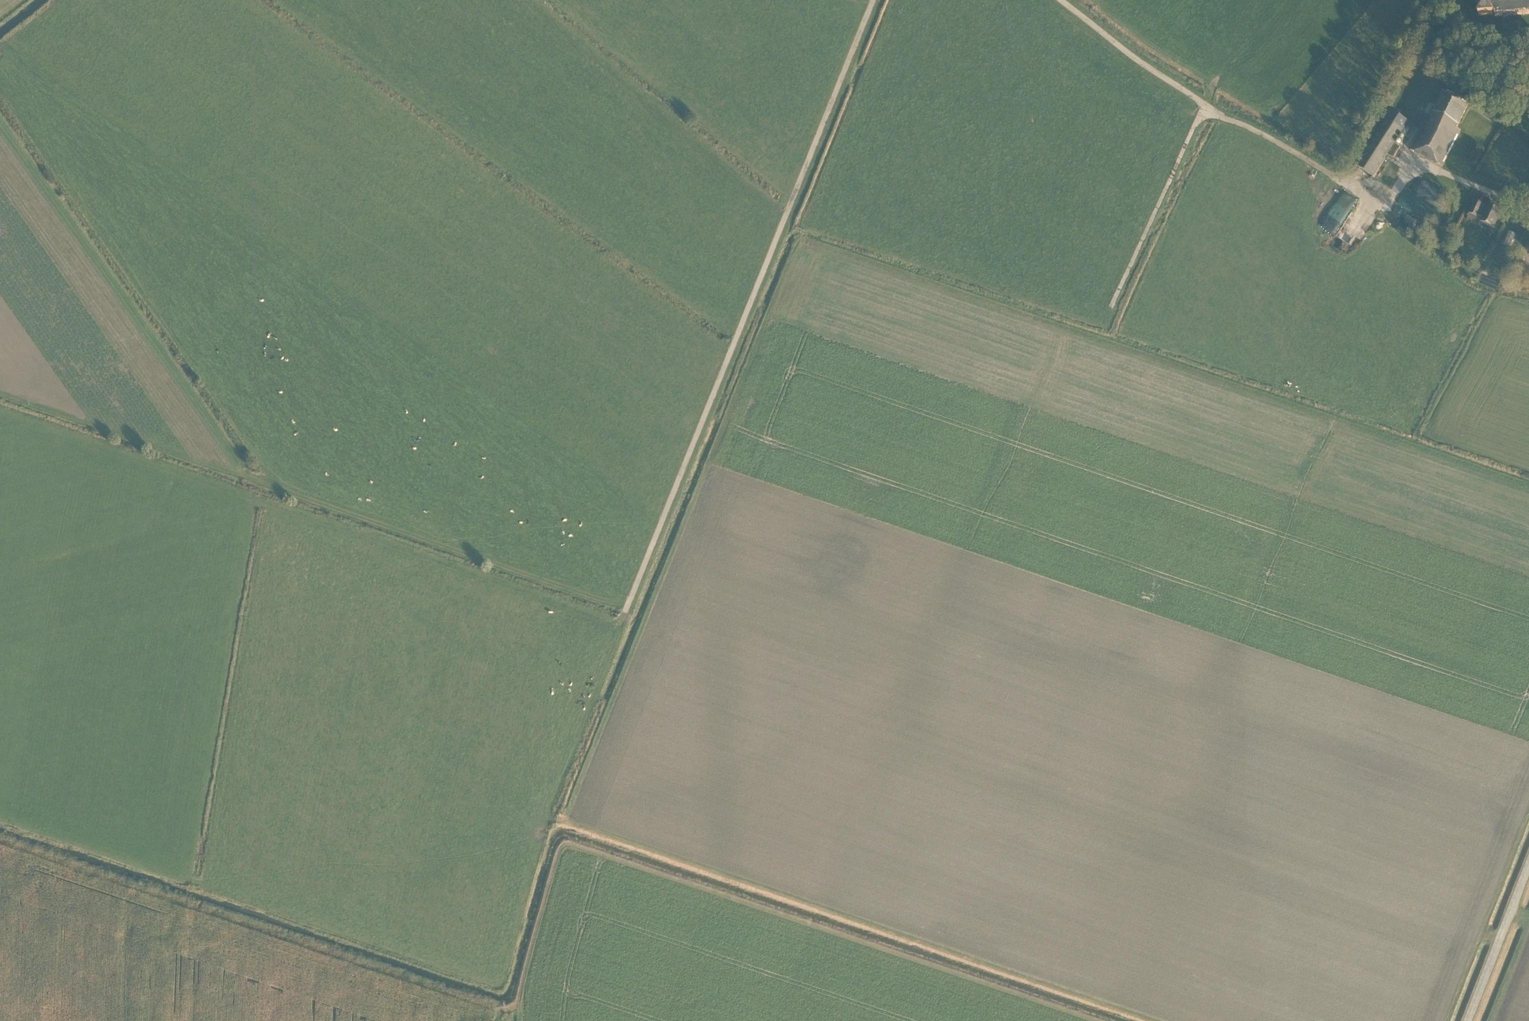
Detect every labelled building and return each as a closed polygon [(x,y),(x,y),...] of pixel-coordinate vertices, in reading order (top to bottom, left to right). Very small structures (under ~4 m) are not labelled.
[(1477,0),(1478,16),(1495,15),(1495,17),(1497,17),(1496,17),(1510,16),(1511,16),(1523,15),(1525,15),(1524,15),(1528,14),(1528,0),(1482,0),(1477,0)] [(1410,150),(1442,167),(1461,131),(1456,128),(1468,106),(1443,92),(1432,115),(1428,114),(1410,150)] [(1391,95),(1388,100),(1395,103),(1398,98),(1391,95)] [(1390,112),(1356,166),(1374,177),(1388,155),(1394,159),(1400,148),(1395,144),(1401,134),(1407,138),(1415,126),(1390,112)] [(1467,219),(1479,225),(1480,222),(1494,229),(1502,211),(1488,205),(1486,209),(1483,207),(1483,205),(1475,201),(1469,214),(1467,219)]
